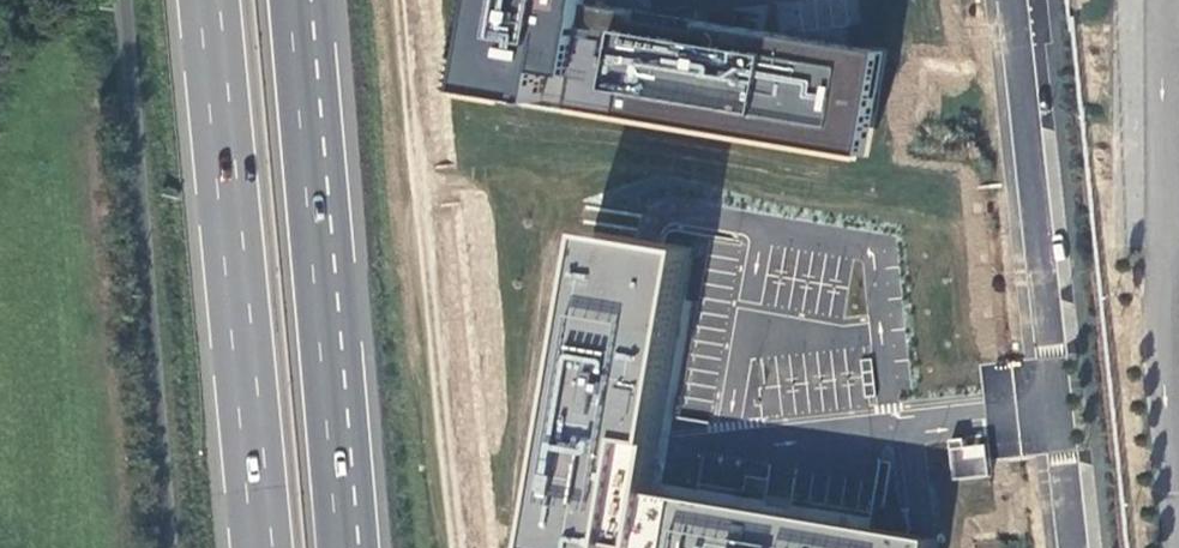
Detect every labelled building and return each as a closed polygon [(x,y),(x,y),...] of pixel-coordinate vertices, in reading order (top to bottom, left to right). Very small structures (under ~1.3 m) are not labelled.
[(898,50),(612,4),(612,0),(495,0),(481,88),(881,152),(898,50)] [(593,230),(539,547),(936,547),(938,539),(654,491),(695,247),(593,230)] [(955,436),(941,437),(944,478),(980,474),(977,443),(955,445),(955,436)]
